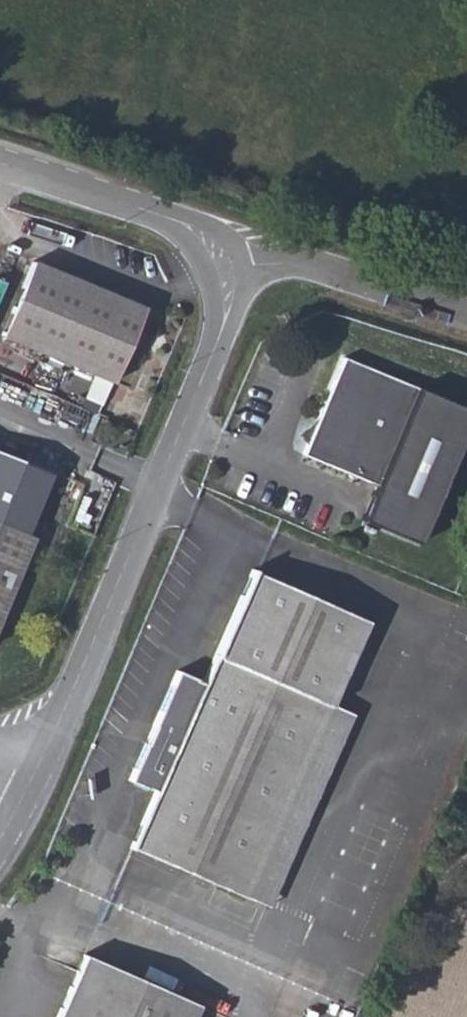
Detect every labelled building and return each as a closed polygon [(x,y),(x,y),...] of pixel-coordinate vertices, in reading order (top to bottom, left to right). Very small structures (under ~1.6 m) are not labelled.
[(144,307),(32,261),(0,336),(113,383),(144,307)] [(307,442),(302,454),(375,485),(361,520),(418,544),(466,427),(466,409),(342,357),(316,419),(322,426),(307,442)] [(300,436),(307,442),(322,426),(316,419),(300,436)] [(26,532),(50,472),(0,452),(0,522),(26,532)] [(33,535),(26,532),(0,522),(0,615),(33,535)] [(246,896),(330,704),(366,621),(250,571),(202,683),(194,680),(195,678),(176,670),(152,725),(153,725),(145,743),(145,742),(128,780),(147,788),(147,787),(155,790),(130,847),(245,898),(246,896)] [(330,704),(246,896),(268,906),(352,714),(330,704)] [(198,1004),(83,954),(56,1016),(192,1016),(198,1004)]
